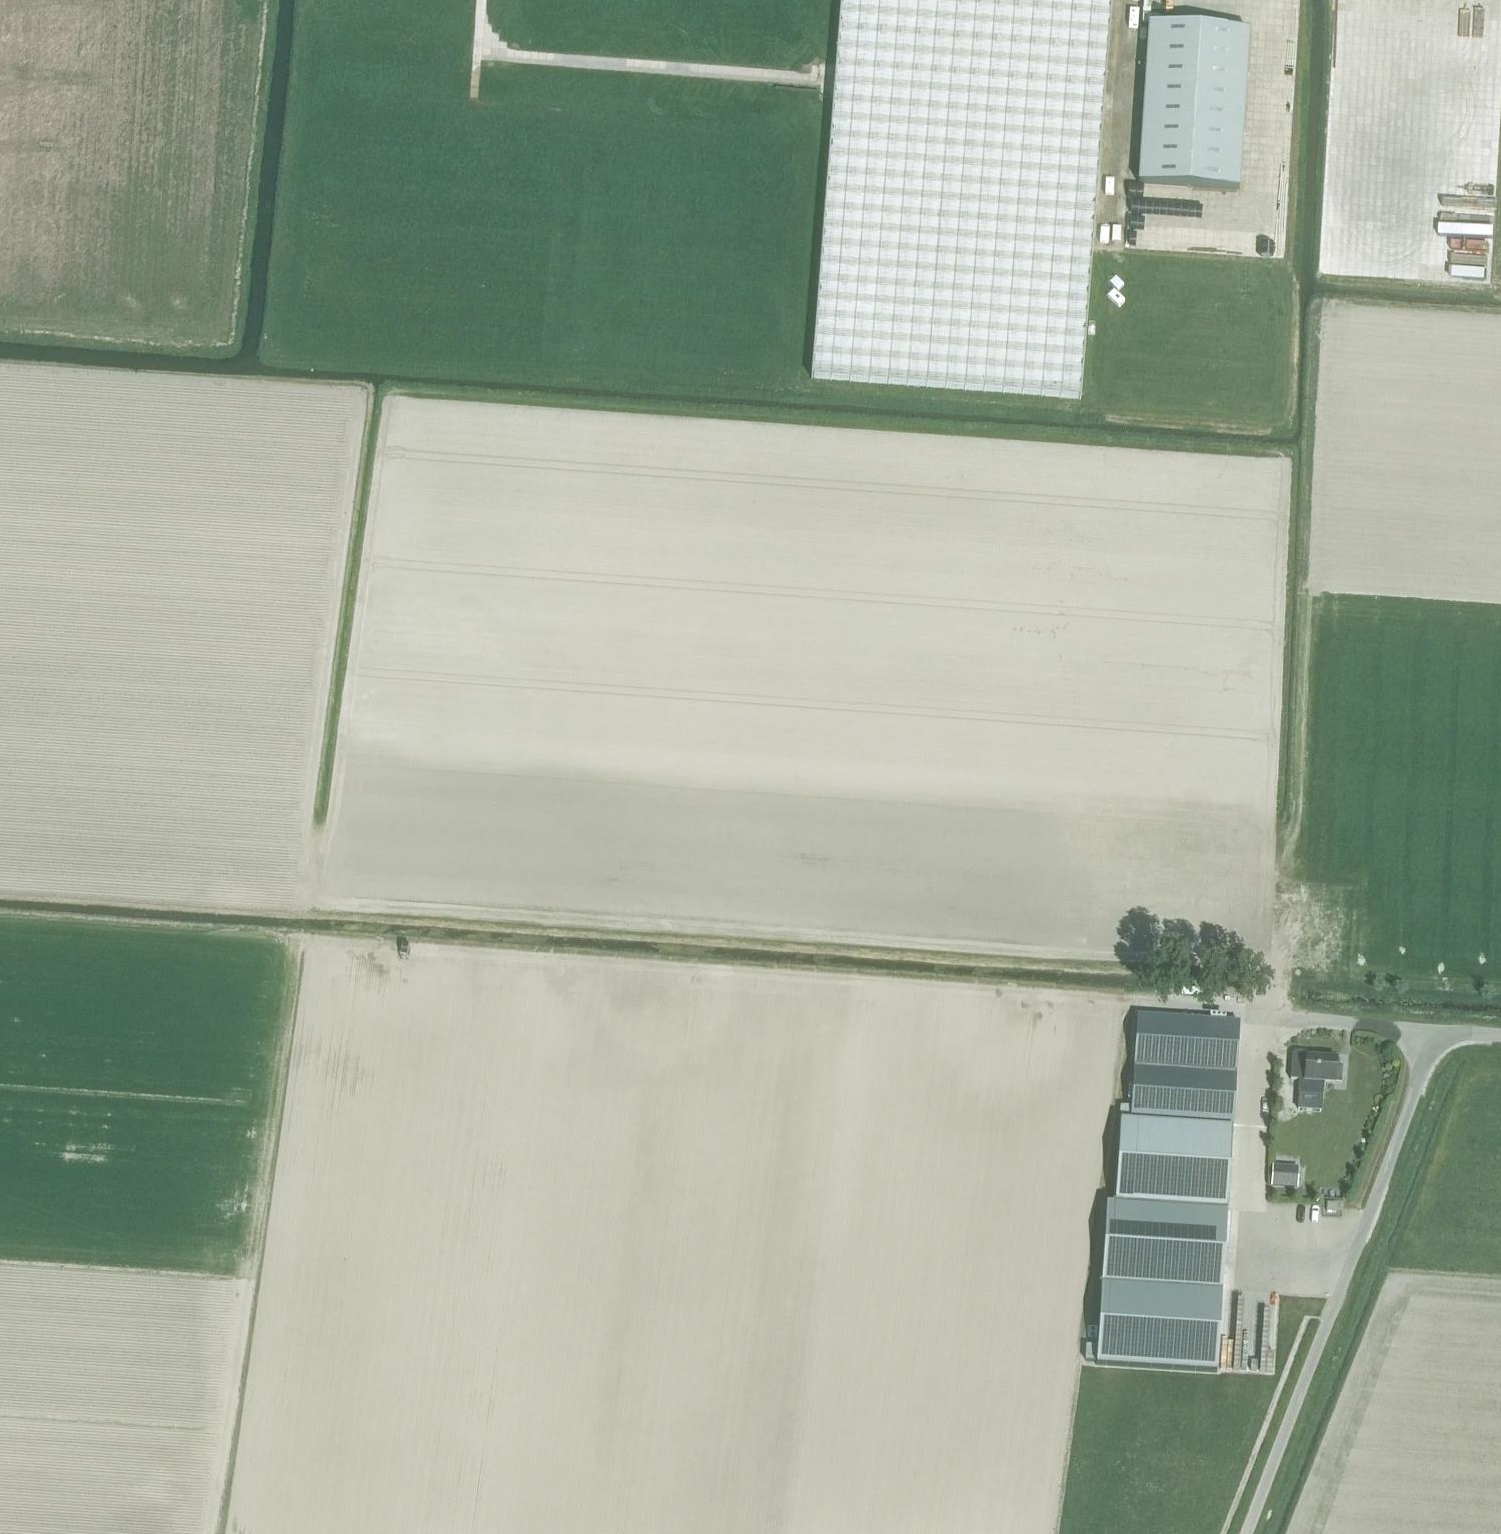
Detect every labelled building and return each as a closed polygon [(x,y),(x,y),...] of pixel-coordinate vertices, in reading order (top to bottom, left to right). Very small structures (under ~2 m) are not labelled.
[(814,382),(815,382),(1082,402),(1086,402),(1097,248),(1115,0),(842,0),(837,65),(834,105),(833,130),(814,382)] [(1139,185),(1238,192),(1249,32),(1150,25),(1139,185)] [(1087,1346),(1086,1362),(1096,1363),(1096,1366),(1217,1373),(1227,1210),(1239,1023),(1137,1016),(1131,1107),(1121,1107),(1114,1203),(1114,1207),(1106,1206),(1097,1347),(1087,1346)] [(1291,1080),(1299,1081),(1298,1094),(1324,1096),(1325,1084),(1335,1084),(1341,1084),(1342,1067),(1336,1066),(1337,1059),(1306,1057),(1306,1058),(1292,1057),(1291,1080)] [(1299,1169),(1275,1168),(1274,1185),(1298,1186),(1299,1169)]
